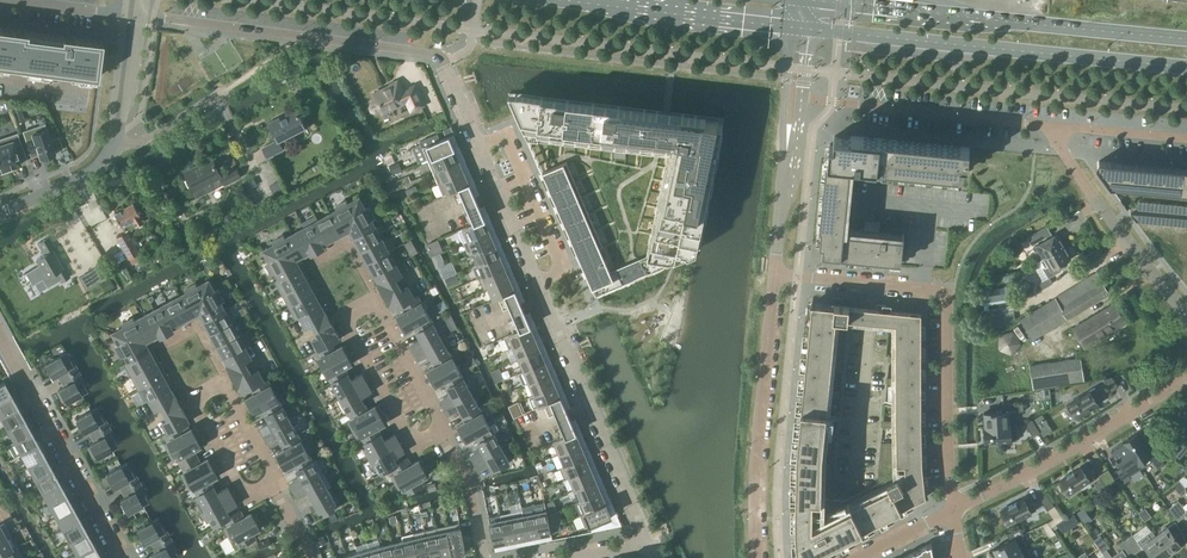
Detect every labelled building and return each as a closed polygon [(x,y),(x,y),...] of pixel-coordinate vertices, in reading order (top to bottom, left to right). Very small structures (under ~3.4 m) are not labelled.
[(97,78),(102,41),(0,28),(0,65),(97,78)] [(370,107),(371,111),(375,113),(381,110),(383,113),(409,100),(414,110),(424,105),(415,85),(402,91),(397,81),(390,84),(391,87),(386,90),(385,88),(373,94),(377,101),(371,103),(370,107)] [(706,116),(508,93),(512,103),(518,116),(595,295),(606,291),(696,252),(698,241),(701,242),(723,134),(721,134),(723,122),(705,120),(706,116)] [(12,109),(14,114),(21,112),(19,106),(12,109)] [(263,148),(267,157),(268,157),(268,156),(282,149),(283,149),(279,141),(306,127),(297,109),(269,123),(278,141),(263,148)] [(44,124),(23,132),(30,154),(37,151),(40,158),(54,153),(53,151),(60,148),(56,137),(50,140),(44,124)] [(0,139),(0,153),(6,172),(14,169),(13,167),(20,165),(18,158),(24,155),(17,133),(0,139)] [(422,147),(428,160),(454,148),(449,136),(422,147)] [(834,136),(833,144),(829,144),(828,160),(826,160),(826,162),(825,176),(824,178),(823,192),(823,195),(821,209),(821,211),(820,225),(819,228),(821,228),(819,242),(819,244),(823,244),(822,253),(824,253),(839,255),(839,256),(841,256),(855,257),(855,258),(858,258),(872,259),(885,260),(899,262),(901,262),(903,238),(843,232),(850,164),(859,165),(861,165),(875,167),(878,167),(892,168),(894,169),(894,168),(908,170),(910,170),(924,171),(924,172),(927,172),(941,173),(943,174),(943,173),(957,175),(959,175),(960,164),(968,165),(968,162),(969,150),(969,148),(851,136),(851,137),(834,136)] [(356,154),(349,141),(342,145),(349,157),(356,154)] [(428,160),(433,172),(464,158),(462,155),(458,157),(454,148),(428,160)] [(185,172),(194,191),(195,190),(194,190),(221,177),(225,185),(226,184),(240,177),(241,177),(236,168),(221,176),(212,158),(185,172)] [(433,172),(438,183),(464,172),(461,164),(465,162),(464,158),(433,172)] [(1142,169),(1131,168),(1114,166),(1114,163),(1115,163),(1115,162),(1098,161),(1095,166),(1104,178),(1105,179),(1104,178),(1104,177),(1107,177),(1111,178),(1111,183),(1111,185),(1110,185),(1109,184),(1109,185),(1110,186),(1111,186),(1112,186),(1186,193),(1186,173),(1142,169)] [(393,174),(399,171),(396,163),(390,166),(393,174)] [(859,180),(873,181),(874,172),(860,170),(859,180)] [(443,196),(459,189),(459,188),(474,182),(473,179),(468,181),(464,172),(438,183),(443,196)] [(874,172),(873,181),(888,183),(889,173),(874,172)] [(402,184),(411,181),(409,176),(400,179),(402,184)] [(459,189),(467,206),(477,201),(471,187),(475,185),(474,182),(459,188),(459,189)] [(337,209),(330,213),(342,234),(350,230),(359,197),(348,203),(346,200),(336,206),(337,209)] [(366,208),(359,197),(350,230),(354,238),(375,226),(371,219),(375,218),(369,207),(366,208)] [(467,206),(474,223),(474,224),(489,217),(488,214),(483,216),(477,201),(467,206)] [(1138,210),(1166,212),(1186,214),(1186,206),(1175,205),(1138,202),(1138,210)] [(145,221),(141,216),(134,203),(115,214),(122,227),(125,232),(117,237),(130,259),(130,258),(133,264),(144,258),(141,252),(130,233),(129,231),(133,228),(145,221)] [(316,216),(315,216),(330,243),(336,240),(335,238),(342,234),(330,213),(318,220),(316,216)] [(1131,214),(1130,214),(1137,223),(1186,227),(1186,219),(1131,214)] [(315,216),(303,223),(318,250),(324,247),(323,245),(329,241),(330,243),(315,216)] [(458,230),(463,243),(490,231),(486,223),(491,221),(489,217),(474,224),(474,223),(458,230)] [(865,221),(864,229),(879,231),(879,229),(880,222),(865,221)] [(305,227),(293,234),(304,255),(310,252),(311,254),(318,250),(303,223),(302,223),(305,227)] [(382,239),(375,226),(354,238),(358,244),(356,245),(359,252),(382,239)] [(1032,245),(1049,235),(1050,234),(1046,227),(1046,226),(1028,237),(1032,245)] [(1167,241),(1174,249),(1178,245),(1184,251),(1186,248),(1186,227),(1168,226),(1167,241)] [(468,254),(473,252),(499,241),(498,238),(493,240),(490,231),(463,243),(468,254)] [(275,244),(264,250),(296,259),(304,255),(293,234),(285,238),(284,235),(273,241),(275,244)] [(1041,260),(1050,255),(1064,247),(1063,246),(1063,245),(1063,243),(1061,240),(1059,239),(1056,234),(1050,237),(1033,247),(1041,260)] [(40,264),(25,272),(32,284),(42,279),(47,287),(51,284),(60,279),(61,281),(69,277),(63,266),(61,268),(53,254),(57,252),(48,238),(38,244),(44,255),(37,259),(40,264)] [(389,251),(382,239),(359,252),(360,252),(362,251),(365,257),(363,258),(366,264),(393,249),(389,251)] [(431,256),(442,251),(437,240),(426,245),(431,256)] [(473,252),(478,264),(500,255),(496,247),(501,245),(499,241),(473,252)] [(1050,255),(1041,260),(1045,267),(1043,268),(1048,277),(1039,283),(1042,289),(1053,283),(1049,277),(1061,270),(1058,266),(1071,259),(1068,253),(1068,252),(1066,248),(1064,247),(1050,255)] [(400,262),(393,249),(366,264),(368,263),(372,269),(370,271),(373,277),(400,262)] [(275,281),(300,268),(296,259),(264,250),(263,250),(270,261),(267,263),(272,274),(276,272),(279,279),(275,281)] [(478,264),(483,276),(510,265),(508,261),(503,263),(500,255),(478,264)] [(442,259),(435,262),(437,267),(444,264),(442,259)] [(401,262),(400,262),(373,277),(375,276),(379,282),(382,289),(390,302),(394,309),(418,295),(408,301),(390,268),(401,262)] [(447,270),(444,265),(437,268),(440,273),(447,270)] [(483,290),(488,288),(510,279),(506,270),(511,268),(510,265),(483,276),(478,278),(483,290)] [(275,281),(282,294),(309,279),(306,273),(304,274),(300,268),(275,281)] [(86,289),(92,285),(98,282),(91,270),(80,277),(83,283),(86,289)] [(1108,293),(1096,273),(1055,297),(1044,305),(1020,319),(1032,340),(1067,318),(1108,293)] [(282,294),(289,306),(316,292),(313,286),(311,287),(308,280),(309,279),(282,294)] [(493,300),(505,295),(520,289),(518,285),(513,287),(510,279),(488,288),(493,300)] [(187,292),(180,296),(191,317),(199,312),(209,280),(198,286),(196,283),(185,289),(187,292)] [(215,291),(209,280),(199,312),(204,321),(225,309),(221,302),(224,300),(218,289),(215,291)] [(1010,286),(993,289),(982,291),(986,309),(1013,305),(1010,286)] [(505,295),(512,313),(523,308),(516,294),(521,292),(520,289),(505,295)] [(289,306),(296,319),(323,304),(320,298),(318,299),(314,293),(316,292),(289,306)] [(422,303),(418,295),(394,309),(402,305),(406,310),(398,314),(399,316),(396,318),(399,324),(430,307),(426,301),(422,303)] [(180,296),(167,303),(180,326),(186,322),(185,320),(191,317),(180,296)] [(854,307),(812,302),(796,453),(795,524),(798,557),(803,557),(925,497),(922,464),(921,421),(921,313),(864,308),(854,307)] [(167,303),(155,310),(167,333),(174,329),(172,327),(178,324),(179,326),(180,326),(167,303)] [(1114,303),(1073,328),(1085,347),(1126,322),(1114,303)] [(307,314),(325,346),(339,339),(336,332),(329,318),(325,312),(321,305),(323,304),(296,319),(296,320),(307,314)] [(430,308),(430,307),(399,324),(403,330),(406,328),(407,330),(414,326),(417,332),(433,323),(426,310),(430,308)] [(512,313),(520,330),(535,324),(533,321),(529,323),(523,308),(512,313)] [(231,321),(225,309),(204,321),(208,327),(205,328),(209,334),(236,319),(231,321)] [(1013,309),(991,318),(995,327),(1017,318),(1013,309)] [(155,310),(142,317),(153,338),(160,334),(161,336),(167,333),(155,310)] [(124,327),(113,333),(145,342),(153,338),(142,317),(135,321),(133,318),(122,323),(124,327)] [(243,332),(236,319),(209,334),(209,335),(211,333),(214,340),(212,341),(216,347),(243,332)] [(440,336),(433,323),(417,332),(421,338),(410,344),(414,351),(445,335),(445,334),(440,336)] [(509,349),(513,347),(535,338),(532,329),(536,327),(535,324),(520,330),(503,337),(509,349)] [(1017,352),(1018,332),(1000,331),(999,351),(1017,352)] [(250,344),(243,332),(216,347),(218,346),(221,352),(219,353),(223,359),(250,344)] [(125,364),(150,350),(145,342),(113,333),(119,344),(116,346),(122,356),(125,355),(129,361),(125,364)] [(450,345),(445,335),(414,351),(419,359),(429,353),(432,359),(448,351),(446,347),(450,345)] [(513,347),(518,359),(545,348),(544,344),(539,346),(535,338),(513,347)] [(315,352),(324,367),(350,353),(346,345),(343,347),(342,346),(334,350),(331,344),(340,339),(339,339),(325,346),(315,352)] [(250,345),(250,344),(223,359),(223,360),(225,359),(228,365),(236,379),(239,385),(243,392),(267,379),(267,378),(257,383),(239,351),(250,345)] [(518,359),(523,371),(545,361),(542,353),(547,351),(545,348),(518,359)] [(125,364),(132,377),(159,362),(156,356),(154,357),(150,350),(125,364)] [(456,364),(448,351),(432,359),(436,366),(429,370),(429,371),(426,373),(430,379),(456,364)] [(57,373),(60,380),(76,371),(66,352),(45,364),(52,376),(57,373)] [(324,367),(332,382),(348,373),(344,367),(352,363),(351,362),(354,360),(350,353),(324,367)] [(1030,366),(1034,389),(1079,382),(1075,358),(1030,366)] [(523,371),(529,383),(555,371),(554,368),(549,370),(545,361),(523,371)] [(132,377),(139,389),(166,374),(162,368),(160,369),(157,363),(159,362),(132,377)] [(463,378),(456,364),(430,379),(433,385),(436,383),(437,385),(444,381),(448,387),(463,378)] [(76,371),(60,380),(64,386),(59,389),(65,401),(86,390),(76,371)] [(529,383),(534,394),(556,385),(552,377),(557,375),(555,371),(529,383)] [(332,382),(340,397),(366,383),(362,374),(351,380),(348,373),(332,382)] [(139,389),(146,402),(173,387),(169,381),(167,382),(164,376),(166,375),(166,374),(139,389)] [(1112,376),(1103,378),(1111,391),(1118,387),(1112,376)] [(471,392),(463,378),(448,387),(451,393),(441,399),(445,406),(471,392)] [(275,392),(267,379),(243,392),(252,387),(255,393),(247,397),(248,399),(245,400),(249,406),(279,390),(279,389),(275,392)] [(10,394),(3,381),(0,383),(0,400),(10,394)] [(340,397),(349,412),(364,403),(361,398),(371,392),(366,383),(340,397)] [(539,407),(551,402),(551,401),(565,395),(564,392),(559,394),(556,385),(534,394),(539,407)] [(165,434),(165,435),(189,421),(185,415),(186,415),(174,394),(171,388),(173,387),(146,402),(157,396),(164,409),(168,416),(175,429),(165,434)] [(1090,390),(1067,404),(1075,418),(1103,401),(1095,388),(1090,390)] [(283,396),(279,390),(249,406),(252,413),(255,411),(256,413),(263,408),(267,415),(282,406),(278,399),(283,396)] [(478,406),(471,392),(445,406),(449,414),(460,408),(463,414),(478,406)] [(17,407),(10,394),(0,400),(0,416),(17,407)] [(551,402),(558,419),(568,415),(566,409),(562,400),(567,398),(565,395),(551,401),(551,402)] [(1009,401),(1009,408),(1022,409),(1023,402),(1009,401)] [(348,422),(353,429),(383,413),(379,406),(376,407),(375,406),(368,410),(364,403),(349,412),(353,419),(348,422)] [(290,420),(282,406),(267,415),(270,421),(259,426),(264,434),(290,420)] [(486,420),(478,406),(463,414),(466,421),(459,425),(460,426),(457,428),(460,434),(486,420)] [(6,429),(24,419),(17,407),(0,416),(0,418),(6,429)] [(87,429),(91,435),(106,426),(96,407),(75,419),(82,432),(87,429)] [(984,427),(984,428),(993,427),(1013,426),(1012,411),(1002,412),(993,412),(984,413),(984,427)] [(361,435),(365,442),(381,433),(377,428),(385,424),(384,422),(387,420),(383,413),(353,429),(357,437),(361,435)] [(1043,413),(1035,417),(1042,433),(1050,430),(1043,413)] [(1146,421),(1153,431),(1165,423),(1157,413),(1146,421)] [(558,419),(566,436),(566,437),(581,430),(579,427),(574,429),(568,415),(558,419)] [(6,429),(13,442),(31,432),(24,419),(6,429)] [(1040,432),(1032,419),(1026,423),(1033,436),(1040,432)] [(298,433),(290,420),(264,434),(268,442),(278,436),(282,442),(298,433)] [(489,426),(486,420),(460,434),(464,440),(467,439),(467,440),(475,436),(478,442),(481,440),(494,433),(493,433),(496,431),(497,429),(497,428),(496,425),(495,424),(494,424),(493,424),(489,426)] [(165,444),(169,452),(199,435),(195,428),(192,430),(191,428),(184,432),(181,426),(189,422),(189,421),(165,435),(169,442),(165,444)] [(1164,434),(1170,439),(1178,429),(1172,425),(1164,434)] [(106,426),(91,435),(94,441),(89,444),(96,457),(117,445),(106,426)] [(993,427),(984,428),(985,443),(993,442),(1011,441),(1010,427),(1013,426),(993,427)] [(554,441),(559,454),(581,444),(577,436),(582,434),(581,430),(566,437),(566,436),(554,441)] [(13,442),(20,454),(38,444),(31,432),(13,442)] [(302,441),(298,433),(282,442),(285,448),(278,452),(279,454),(276,455),(279,462),(309,445),(306,438),(302,441)] [(364,449),(369,459),(399,443),(395,434),(384,440),(381,433),(365,442),(368,447),(364,449)] [(501,447),(494,433),(481,440),(478,442),(482,448),(471,454),(475,462),(501,447)] [(1136,433),(1124,442),(1141,468),(1153,461),(1157,468),(1164,464),(1161,458),(1153,446),(1147,450),(1136,433)] [(178,457),(182,465),(197,456),(194,450),(201,446),(200,444),(203,443),(199,435),(169,452),(173,460),(178,457)] [(1141,468),(1124,442),(1123,442),(1111,450),(1122,466),(1122,467),(1116,471),(1124,483),(1131,479),(1129,476),(1141,468)] [(374,458),(382,472),(397,464),(397,463),(394,458),(404,452),(399,443),(369,459),(370,460),(374,458)] [(20,454),(27,467),(45,457),(38,444),(20,454)] [(559,454),(564,466),(591,454),(589,451),(584,453),(581,444),(559,454)] [(313,451),(309,445),(279,462),(282,468),(285,466),(286,468),(294,463),(297,470),(313,461),(309,454),(313,451)] [(509,462),(501,447),(475,462),(480,469),(490,464),(494,470),(509,462)] [(565,479),(569,477),(591,468),(587,460),(592,457),(591,454),(564,466),(560,468),(565,479)] [(181,474),(186,482),(216,465),(212,458),(209,460),(208,458),(200,462),(197,456),(182,465),(185,472),(181,474)] [(27,467),(34,479),(52,469),(45,457),(27,467)] [(392,476),(396,482),(426,466),(422,460),(419,462),(419,460),(411,464),(408,458),(397,463),(397,464),(382,472),(382,473),(393,467),(396,474),(392,476)] [(320,475),(313,461),(297,470),(300,476),(290,481),(294,489),(320,475)] [(370,462),(365,466),(371,476),(377,472),(370,462)] [(118,484),(121,490),(137,482),(127,463),(106,474),(113,487),(118,484)] [(1074,471),(1059,481),(1067,494),(1094,476),(1086,463),(1074,471)] [(194,488),(198,495),(214,486),(210,480),(218,476),(217,474),(220,473),(216,465),(186,482),(190,490),(194,488)] [(426,466),(396,482),(399,489),(404,487),(408,495),(423,486),(420,479),(427,475),(426,474),(429,472),(426,466)] [(569,477),(574,489),(601,478),(599,474),(595,476),(591,468),(569,477)] [(34,479),(41,492),(59,482),(52,469),(34,479)] [(1098,475),(1106,488),(1116,482),(1108,469),(1098,475)] [(328,489),(320,475),(294,489),(298,497),(309,491),(312,497),(328,489)] [(574,489),(579,501),(601,492),(598,483),(602,481),(601,478),(574,489)] [(1179,481),(1173,486),(1179,493),(1185,488),(1179,481)] [(41,492),(48,504),(66,494),(59,482),(41,492)] [(137,482),(121,490),(125,497),(120,499),(126,512),(147,500),(137,482)] [(196,502),(202,512),(232,495),(227,486),(217,492),(214,486),(198,495),(201,499),(196,502)] [(336,503),(328,489),(312,497),(316,503),(312,505),(315,511),(319,509),(320,511),(323,510),(326,515),(335,509),(333,505),(336,503)] [(579,501),(584,513),(611,501),(610,498),(605,500),(601,492),(579,501)] [(1045,493),(1039,498),(1047,510),(1054,505),(1045,493)] [(48,504),(55,517),(73,507),(66,494),(48,504)] [(212,520),(215,525),(241,511),(240,510),(230,516),(227,510),(237,504),(232,495),(202,512),(208,522),(212,520)] [(1000,510),(1002,515),(1006,522),(1007,524),(1006,524),(1007,525),(1007,524),(1033,511),(1032,509),(1028,500),(1026,497),(1024,498),(1019,501),(1010,506),(1000,510)] [(555,499),(548,500),(550,510),(557,508),(555,499)] [(611,501),(584,513),(580,515),(585,527),(612,516),(608,507),(612,505),(611,501)] [(1182,506),(1177,501),(1168,509),(1178,521),(1178,520),(1186,512),(1186,513),(1186,502),(1182,506)] [(143,523),(151,518),(144,505),(129,512),(133,521),(140,518),(143,523)] [(55,517),(62,529),(80,520),(73,507),(55,517)] [(1145,508),(1144,508),(1138,513),(1144,521),(1151,516),(1145,508)] [(558,509),(550,513),(555,524),(563,520),(558,509)] [(1083,509),(1076,514),(1079,518),(1086,513),(1083,509)] [(523,510),(511,512),(517,541),(525,539),(526,544),(529,543),(523,515),(523,510)] [(547,510),(535,513),(540,536),(547,534),(548,540),(552,539),(551,534),(547,510)] [(225,529),(228,535),(259,519),(255,512),(252,514),(251,513),(244,517),(241,511),(215,525),(225,520),(229,526),(225,529)] [(500,515),(501,520),(507,548),(510,547),(509,542),(517,541),(511,512),(500,515)] [(335,513),(327,517),(329,522),(338,519),(335,513)] [(535,513),(523,515),(529,543),(533,543),(532,538),(540,536),(535,513)] [(1065,532),(1081,522),(1078,517),(1062,527),(1065,532)] [(148,539),(152,546),(167,537),(157,518),(136,530),(143,542),(148,539)] [(259,519),(228,535),(232,542),(236,539),(240,547),(256,539),(252,532),(260,528),(259,526),(262,525),(259,519)] [(62,529),(68,542),(86,532),(80,520),(62,529)] [(507,548),(501,520),(490,522),(490,521),(489,522),(494,545),(502,544),(503,549),(507,548)] [(1156,536),(1151,530),(1137,541),(1136,539),(1123,521),(1116,525),(1126,539),(1135,553),(1145,546),(1153,557),(1163,557),(1169,553),(1161,542),(1156,536)] [(1175,522),(1156,536),(1161,542),(1169,553),(1173,550),(1175,550),(1179,548),(1178,546),(1180,545),(1177,541),(1185,536),(1175,522)] [(9,534),(4,523),(0,525),(0,539),(9,534)] [(459,523),(448,525),(453,554),(465,551),(460,523),(459,523)] [(437,533),(443,557),(446,557),(446,555),(453,554),(448,525),(436,528),(437,533)] [(1137,538),(1148,530),(1145,526),(1134,533),(1137,538)] [(1027,548),(1021,536),(1024,535),(1020,527),(1007,534),(1010,540),(1008,541),(1005,543),(1002,544),(999,546),(992,549),(997,557),(1008,557),(1027,548)] [(415,538),(419,557),(431,557),(426,535),(425,530),(413,533),(415,538)] [(68,542),(75,555),(93,545),(86,532),(68,542)] [(426,535),(431,557),(433,557),(439,557),(443,557),(437,533),(426,535)] [(0,539),(0,555),(16,546),(9,534),(0,539)] [(1096,543),(1101,551),(1105,548),(1108,547),(1102,539),(1100,536),(1094,540),(1096,543)] [(152,546),(155,552),(150,555),(152,557),(174,557),(178,556),(167,537),(152,546)] [(403,541),(407,557),(419,557),(415,538),(403,541)] [(269,539),(258,543),(260,548),(271,544),(269,539)] [(1135,553),(1126,539),(1118,544),(1122,549),(1128,557),(1135,553)] [(392,543),(395,557),(407,557),(403,541),(392,543)] [(380,546),(383,557),(395,557),(392,543),(380,546)] [(916,551),(919,557),(933,557),(933,556),(933,555),(931,543),(927,545),(922,548),(916,551)] [(77,557),(99,557),(100,557),(93,545),(75,555),(77,557)] [(22,556),(16,546),(0,555),(0,557),(19,557),(22,556)] [(369,550),(371,557),(383,557),(380,546),(369,550)] [(1008,557),(1032,557),(1027,548),(1008,557)] [(1128,557),(1122,549),(1111,557),(1105,548),(1101,551),(1106,557),(1128,557)] [(358,553),(359,557),(371,557),(369,550),(358,553)]
